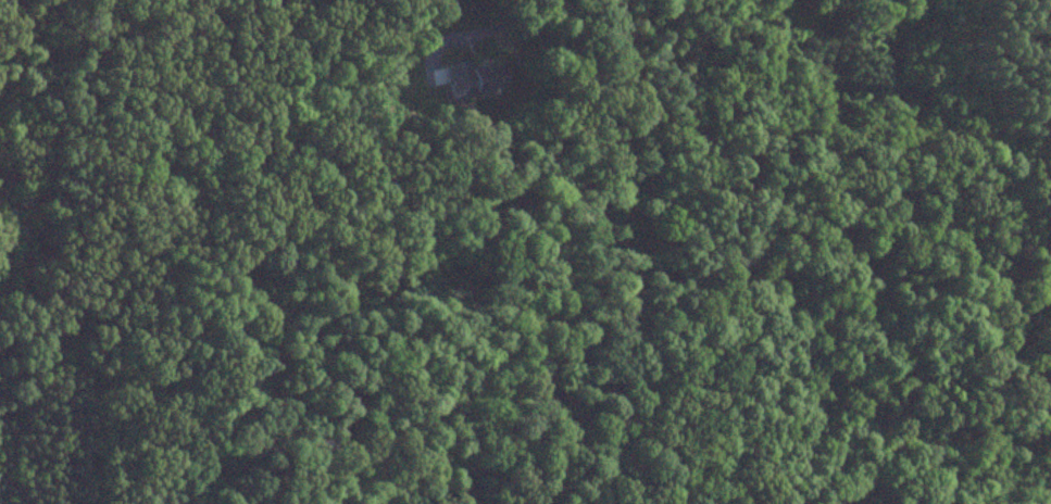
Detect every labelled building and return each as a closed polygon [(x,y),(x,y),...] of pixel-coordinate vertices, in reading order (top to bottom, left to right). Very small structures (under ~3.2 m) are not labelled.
[(496,64),(467,69),(466,62),(443,65),(448,98),(500,89),(496,64)]
